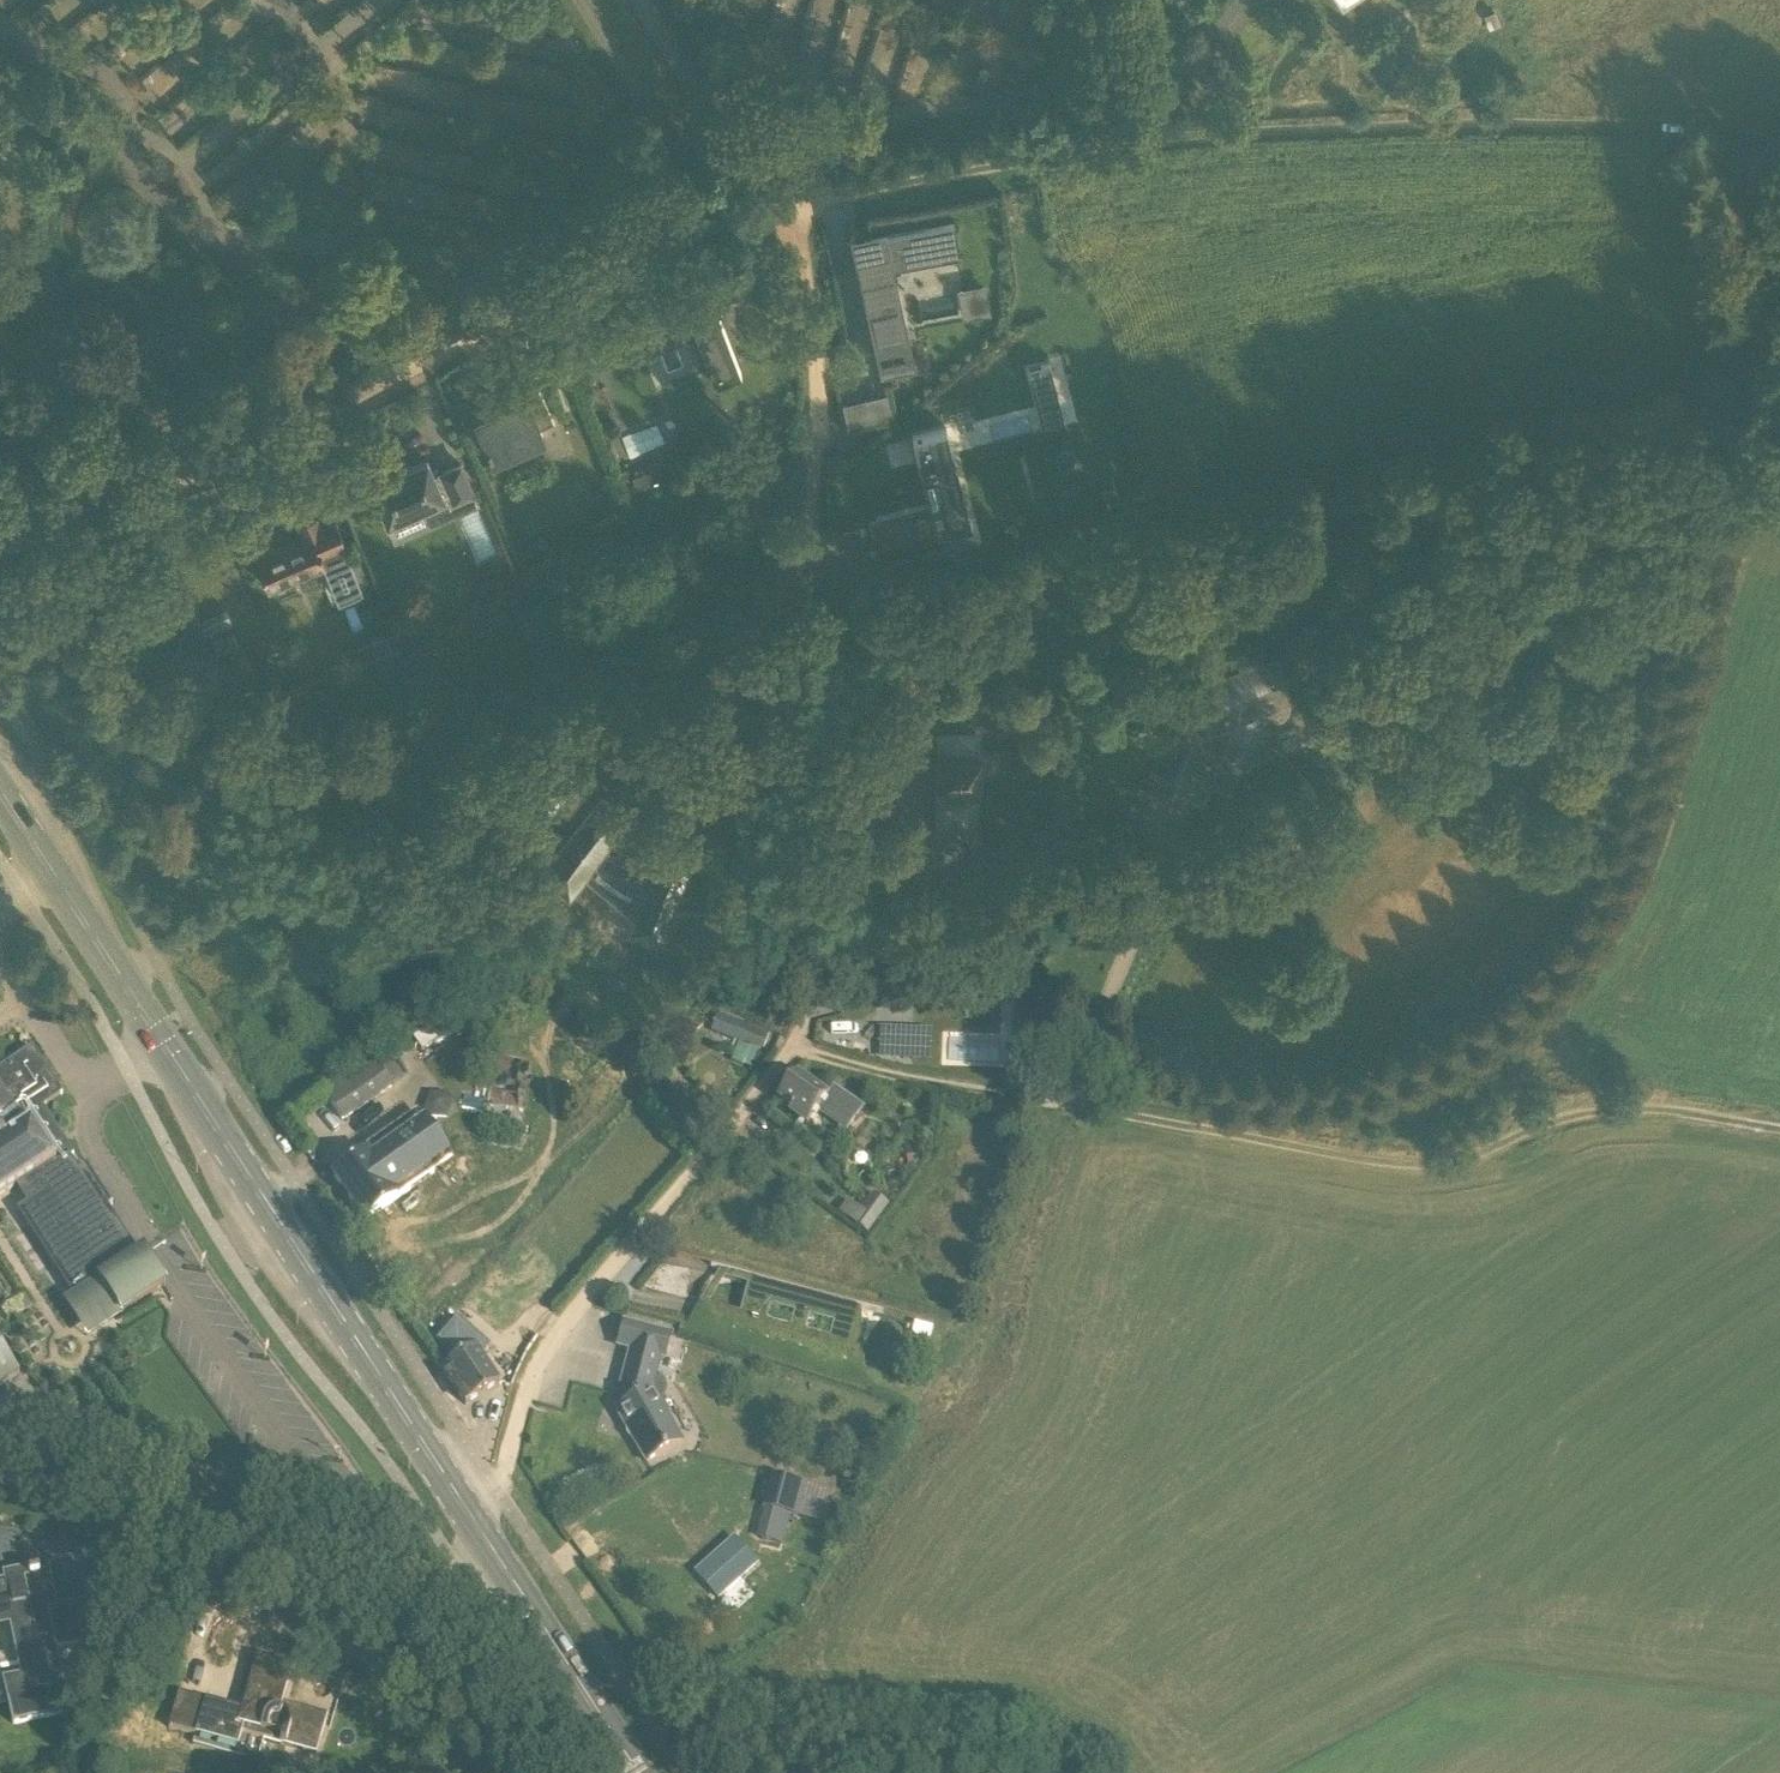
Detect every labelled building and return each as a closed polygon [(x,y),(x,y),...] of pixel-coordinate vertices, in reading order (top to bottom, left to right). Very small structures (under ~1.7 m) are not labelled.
[(853,247),(875,347),(878,358),(909,353),(890,269),(960,257),(955,223),(865,240),(866,245),(853,247)] [(695,288),(690,291),(691,293),(695,290),(702,309),(690,313),(686,302),(684,303),(689,314),(684,316),(682,311),(619,336),(628,361),(642,356),(643,359),(693,340),(692,336),(696,335),(716,386),(718,385),(717,383),(741,374),(715,305),(740,296),(737,287),(731,284),(725,282),(719,281),(713,281),(706,282),(700,285),(695,288)] [(964,316),(992,312),(988,284),(960,288),(964,316)] [(1028,368),(1044,432),(1066,427),(1050,362),(1028,368)] [(478,422),(488,447),(487,447),(490,455),(491,454),(495,463),(494,463),(495,465),(531,449),(529,443),(543,437),(540,429),(555,423),(539,387),(491,408),(494,415),(478,422)] [(844,402),(849,425),(894,415),(889,392),(844,402)] [(947,428),(913,437),(938,534),(972,525),(947,428)] [(388,522),(426,506),(430,515),(474,496),(461,465),(441,474),(441,475),(435,478),(428,460),(372,484),(388,522)] [(663,466),(647,472),(652,485),(668,479),(663,466)] [(917,539),(912,517),(878,526),(883,548),(917,539)] [(304,537),(255,557),(269,590),(324,566),(339,601),(363,591),(343,544),(345,543),(337,523),(321,530),(316,519),(300,526),(304,537)] [(391,649),(385,635),(372,641),(378,654),(391,649)] [(1298,697),(1301,696),(1292,674),(1288,675),(1278,650),(1169,693),(1171,699),(1180,721),(1198,729),(1176,782),(1205,794),(1236,723),(1262,712),(1263,713),(1263,714),(1264,715),(1265,716),(1266,717),(1267,718),(1269,718),(1270,719),(1271,719),(1273,720),(1274,720),(1275,720),(1277,720),(1278,720),(1279,719),(1280,719),(1282,718),(1283,718),(1284,717),(1285,716),(1286,715),(1287,714),(1287,713),(1288,712),(1289,710),(1289,709),(1289,708),(1289,706),(1289,705),(1289,704),(1289,702),(1289,701),(1298,697)] [(1395,689),(1387,674),(1375,681),(1383,696),(1395,689)] [(570,752),(559,766),(573,777),(584,763),(570,752)] [(569,891),(584,872),(639,917),(634,927),(657,937),(688,867),(665,857),(657,875),(600,850),(618,828),(597,811),(610,795),(608,794),(546,872),(569,891)] [(1071,840),(1072,820),(1062,820),(1062,840),(1071,840)] [(1021,988),(1020,1034),(1048,1034),(1049,988),(1021,988)] [(736,1057),(756,1063),(766,1027),(718,1013),(713,1032),(741,1040),(736,1057)] [(344,1121),(393,1087),(405,1079),(394,1063),(414,1050),(403,1035),(384,1048),(387,1053),(326,1095),(344,1121)] [(33,1176),(44,1192),(16,1211),(74,1297),(100,1281),(121,1315),(165,1286),(144,1253),(140,1255),(83,1168),(80,1170),(71,1157),(74,1155),(73,1153),(35,1095),(55,1082),(33,1047),(0,1069),(0,1198),(33,1176)] [(846,1131),(869,1100),(850,1087),(838,1104),(798,1073),(778,1100),(791,1111),(789,1113),(807,1126),(818,1111),(846,1131)] [(422,1099),(435,1127),(457,1117),(444,1089),(422,1099)] [(351,1199),(395,1168),(418,1152),(401,1128),(378,1144),(376,1141),(362,1150),(365,1154),(335,1176),(351,1199)] [(863,1208),(849,1199),(839,1213),(870,1233),(890,1203),(874,1192),(863,1208)] [(671,1335),(625,1323),(619,1346),(632,1350),(620,1394),(626,1405),(617,1410),(647,1462),(682,1442),(652,1390),(661,1357),(665,1359),(671,1335)] [(443,1369),(444,1370),(448,1376),(447,1377),(466,1405),(500,1382),(483,1355),(499,1344),(507,1356),(523,1346),(509,1325),(443,1369)] [(20,1374),(0,1343),(0,1387),(20,1374)] [(798,1517),(806,1487),(773,1478),(765,1508),(770,1509),(790,1515),(798,1517)] [(782,1545),(790,1515),(770,1509),(762,1539),(782,1545)] [(733,1536),(693,1572),(718,1600),(758,1563),(733,1536)] [(15,1618),(27,1675),(4,1680),(9,1701),(64,1689),(47,1611),(57,1609),(49,1572),(40,1574),(39,1570),(5,1577),(5,1581),(0,1582),(0,1621),(15,1618)] [(107,1597),(66,1606),(72,1632),(99,1626),(107,1597)] [(248,1752),(259,1755),(264,1739),(317,1754),(328,1715),(283,1702),(294,1666),(258,1656),(242,1709),(180,1691),(169,1727),(196,1734),(193,1743),(246,1758),(248,1752)]
